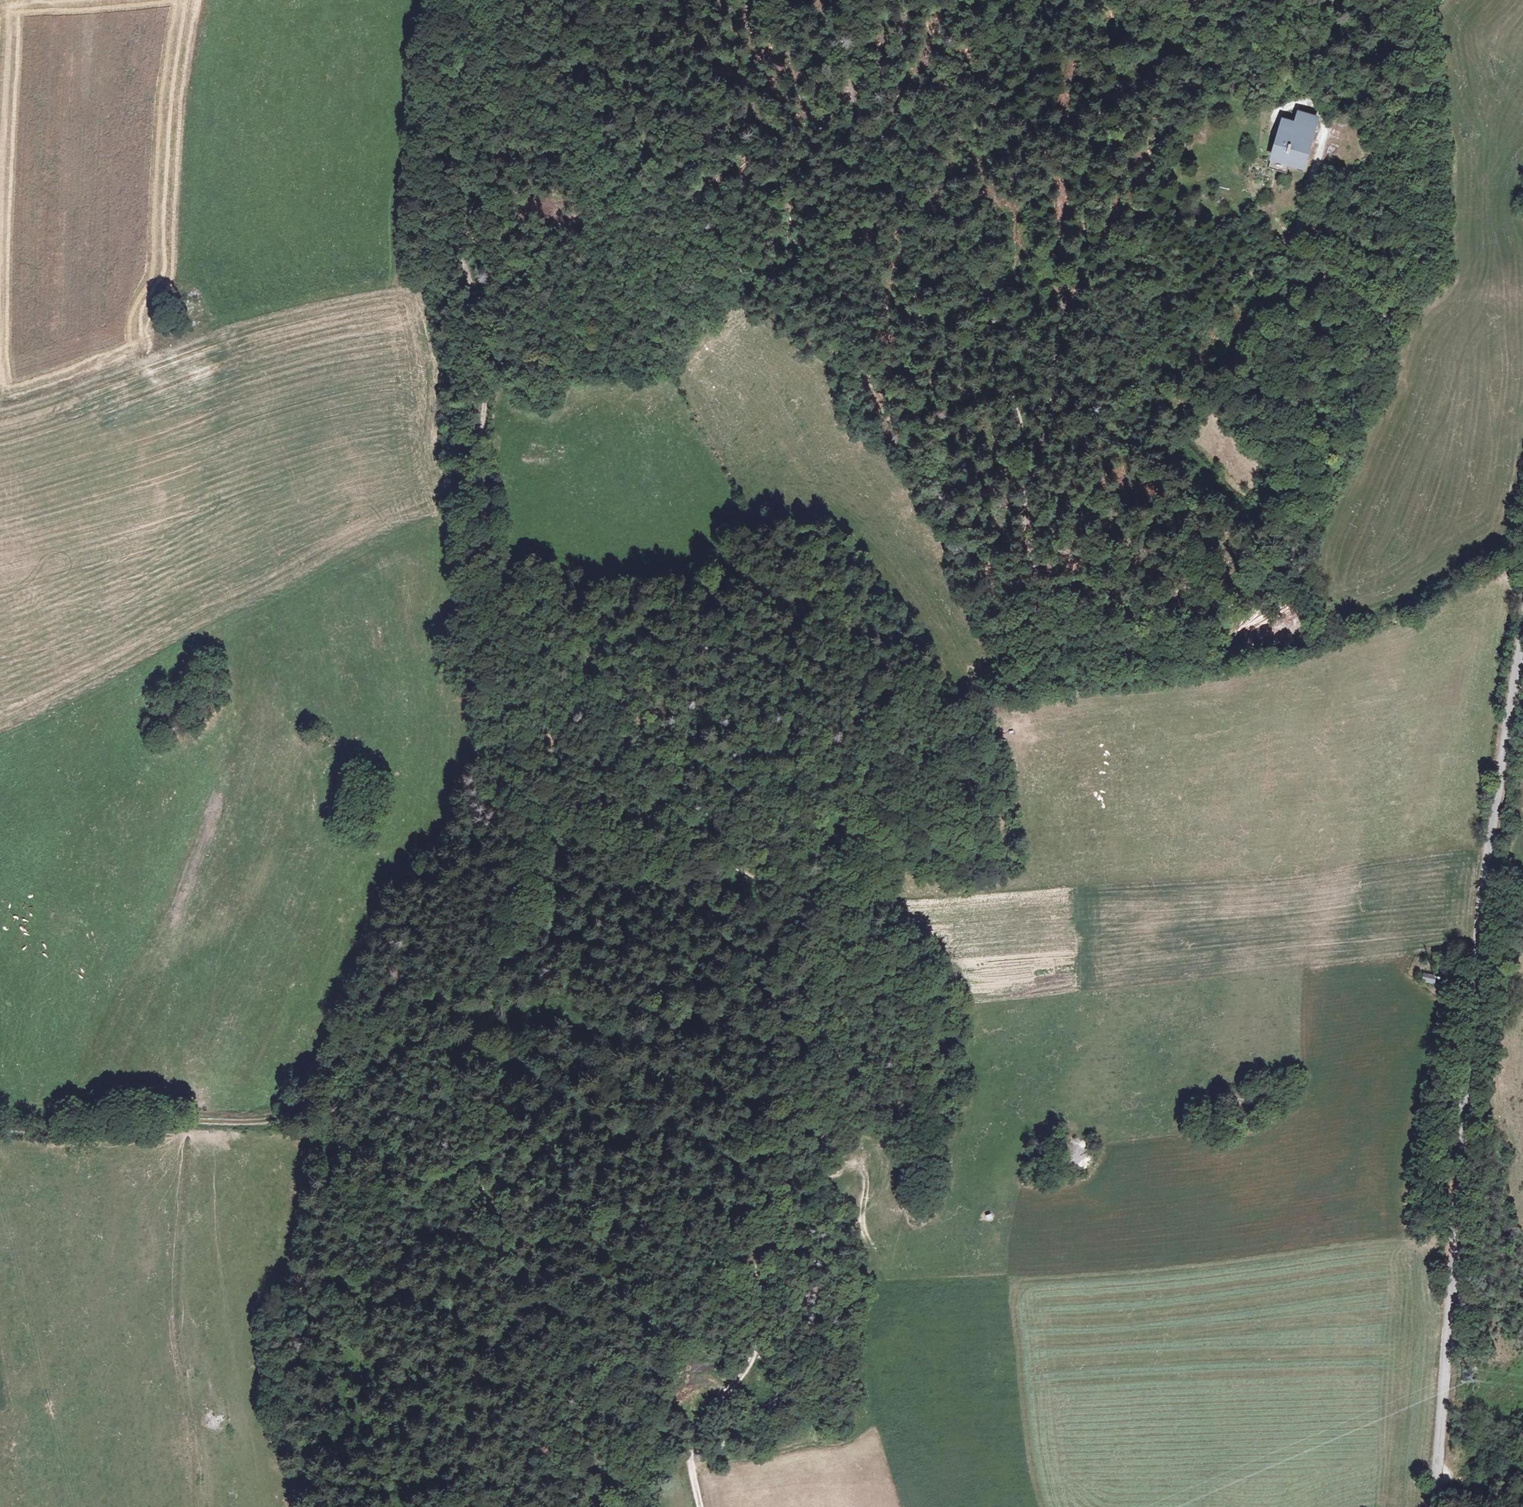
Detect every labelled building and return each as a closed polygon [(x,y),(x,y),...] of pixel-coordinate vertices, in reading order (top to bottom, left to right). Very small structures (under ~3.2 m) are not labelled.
[(1287,119),(1273,160),(1302,171),(1316,130),(1287,119)] [(1420,981),(1432,984),(1434,975),(1422,972),(1420,981)]
